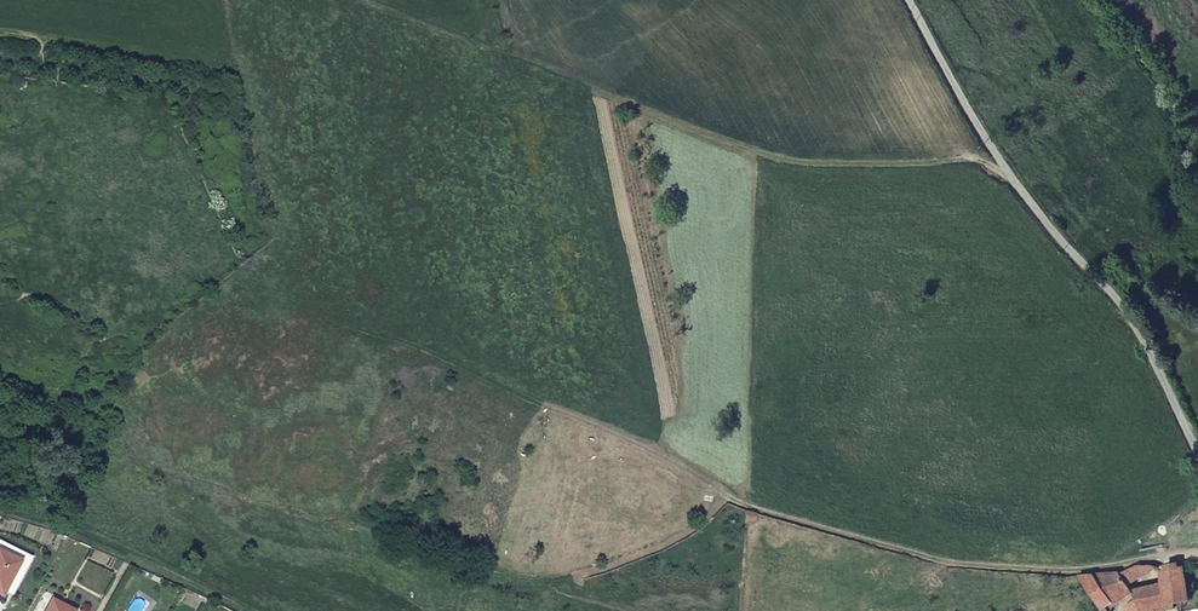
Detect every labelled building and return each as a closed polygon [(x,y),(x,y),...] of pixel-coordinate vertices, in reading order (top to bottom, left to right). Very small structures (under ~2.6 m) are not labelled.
[(13,560),(18,552),(0,542),(0,552),(13,560)] [(0,552),(0,595),(2,591),(10,595),(30,558),(18,552),(13,560),(0,552)] [(1174,610),(1173,603),(1191,599),(1183,564),(1158,570),(1162,583),(1166,603),(1142,610),(1138,600),(1124,608),(1126,610),(1170,610),(1174,610)] [(1077,610),(1114,610),(1115,610),(1112,606),(1135,591),(1130,584),(1158,570),(1154,568),(1138,566),(1122,575),(1120,571),(1081,574),(1100,603),(1091,608),(1077,610)] [(1162,583),(1135,591),(1138,600),(1142,610),(1166,603),(1162,583)] [(51,600),(45,610),(72,610),(51,600)]
